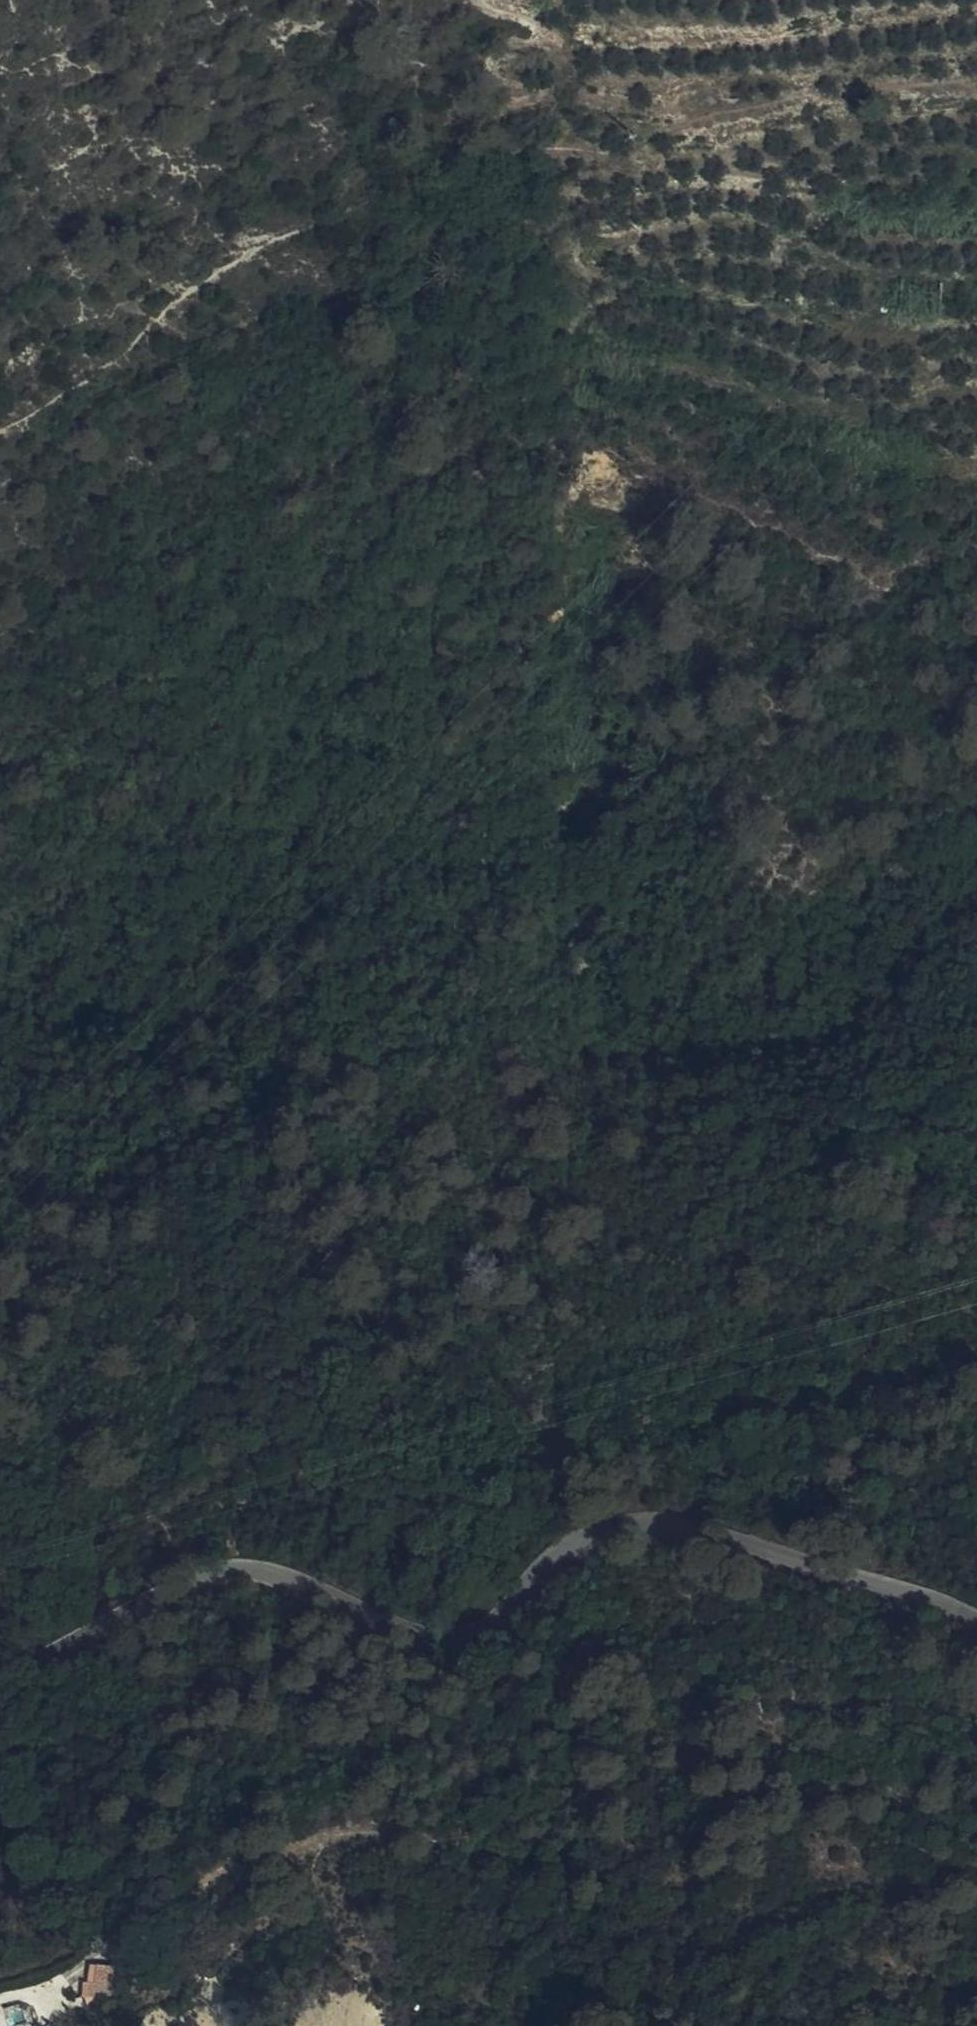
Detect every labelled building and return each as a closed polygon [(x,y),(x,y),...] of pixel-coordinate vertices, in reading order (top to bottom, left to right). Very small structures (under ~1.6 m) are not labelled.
[(122,2008),(126,1973),(107,1972),(105,1984),(100,1984),(91,1982),(88,2004),(122,2008)] [(122,2008),(88,2004),(97,2015),(122,2008)]
